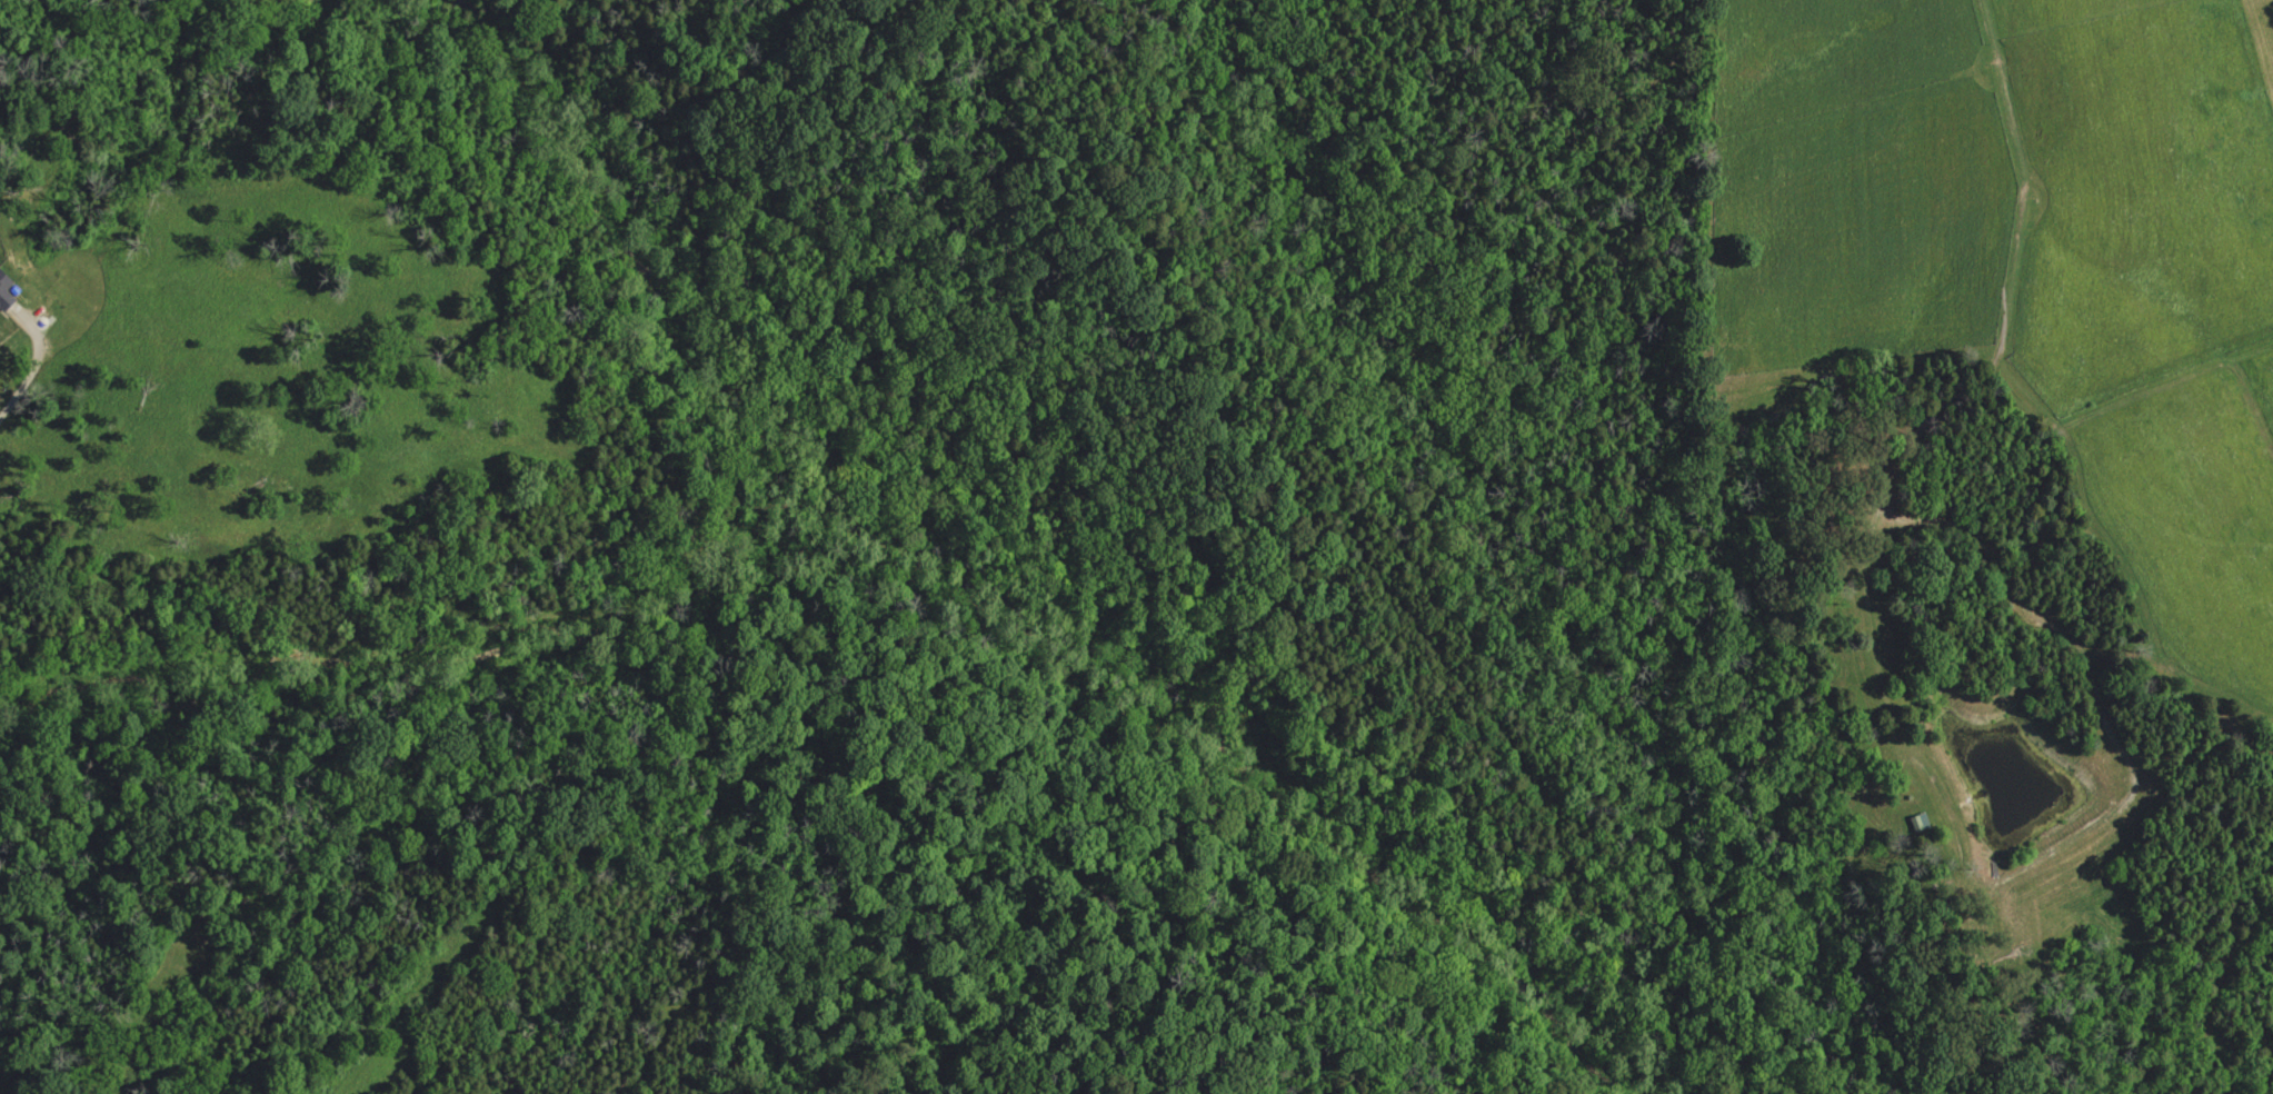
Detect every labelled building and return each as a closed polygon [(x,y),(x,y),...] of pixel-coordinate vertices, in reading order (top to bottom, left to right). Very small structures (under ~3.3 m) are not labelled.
[(6,307),(12,313),(24,300),(13,290),(22,282),(2,263),(0,266),(0,313),(6,307)]
